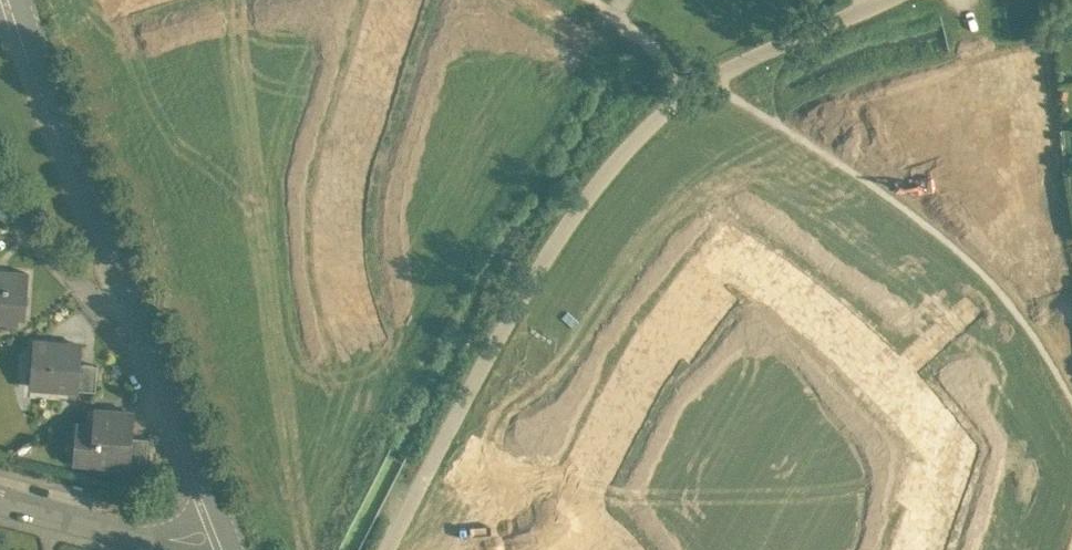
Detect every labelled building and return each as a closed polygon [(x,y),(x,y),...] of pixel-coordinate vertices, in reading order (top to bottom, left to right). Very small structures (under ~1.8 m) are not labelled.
[(0,269),(0,311),(26,313),(30,272),(0,269)] [(82,343),(33,339),(29,384),(79,388),(81,362),(82,343)] [(97,363),(81,362),(79,388),(95,389),(97,363)] [(134,414),(94,409),(92,424),(75,422),(70,459),(108,463),(108,456),(128,459),(131,438),(134,414)] [(146,440),(131,438),(128,459),(127,467),(142,469),(146,440)]
